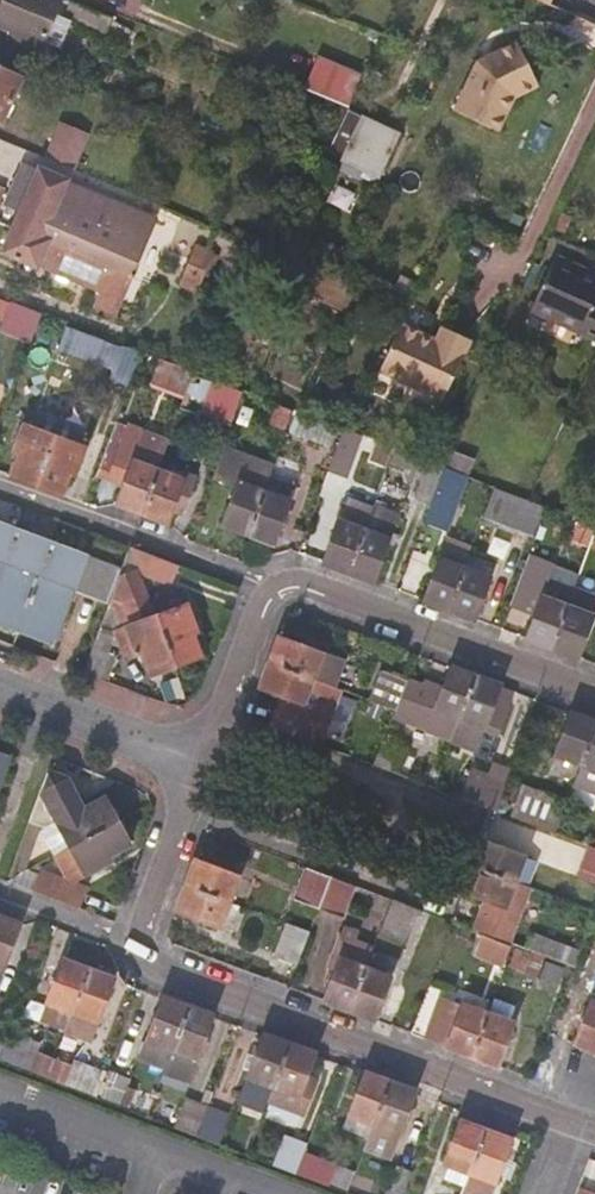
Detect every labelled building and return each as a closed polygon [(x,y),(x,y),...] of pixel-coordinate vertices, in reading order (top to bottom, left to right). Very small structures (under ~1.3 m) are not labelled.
[(61,0),(6,0),(0,14),(0,25),(11,30),(9,35),(41,49),(62,0),(61,0)] [(66,17),(84,25),(89,12),(72,4),(66,17)] [(521,64),(514,50),(472,71),(450,120),(487,138),(521,64)] [(3,123),(23,79),(7,72),(9,66),(0,62),(0,122),(3,123)] [(535,94),(521,64),(487,138),(493,141),(509,107),(535,94)] [(316,66),(304,93),(349,112),(361,85),(316,66)] [(34,138),(28,153),(45,159),(51,146),(34,138)] [(341,162),(322,202),(360,221),(378,180),(341,162)] [(131,274),(161,208),(114,188),(108,200),(41,169),(17,227),(131,274)] [(196,234),(201,223),(185,217),(181,228),(196,234)] [(112,317),(131,274),(17,227),(7,251),(101,294),(94,308),(112,317)] [(198,248),(183,283),(195,289),(209,254),(198,248)] [(594,342),(594,301),(594,299),(594,279),(555,261),(533,309),(579,330),(578,334),(594,342)] [(0,301),(0,320),(3,321),(10,305),(0,301)] [(33,342),(44,314),(14,302),(5,331),(33,342)] [(441,328),(434,342),(403,327),(380,373),(441,403),(470,343),(441,328)] [(77,331),(71,347),(103,360),(110,344),(77,331)] [(134,383),(146,353),(128,346),(117,376),(134,383)] [(179,370),(173,386),(187,391),(193,376),(179,370)] [(236,425),(249,392),(196,372),(183,405),(236,425)] [(278,408),(271,425),(285,430),(291,414),(278,408)] [(36,487),(62,421),(36,412),(31,426),(27,426),(16,452),(21,454),(12,478),(36,487)] [(297,416),(291,432),(304,437),(310,421),(297,416)] [(88,432),(62,421),(36,487),(61,496),(69,473),(74,475),(85,449),(82,446),(88,432)] [(127,509),(142,514),(158,472),(167,448),(117,429),(98,480),(114,486),(117,477),(125,480),(116,505),(127,509)] [(223,524),(249,535),(269,482),(275,465),(228,447),(216,479),(237,487),(223,524)] [(379,447),(372,463),(385,468),(392,452),(379,447)] [(470,460),(446,448),(437,465),(446,469),(464,476),(470,460)] [(431,507),(446,469),(437,465),(417,457),(410,475),(423,481),(417,501),(431,507)] [(447,533),(468,478),(464,476),(446,469),(431,507),(424,525),(447,533)] [(158,472),(142,514),(155,519),(168,524),(172,511),(181,515),(194,481),(173,472),(171,477),(158,472)] [(292,491),(269,482),(249,535),(272,544),(283,516),(292,491)] [(543,510),(498,492),(487,521),(532,538),(543,510)] [(349,573),(374,508),(349,499),(324,563),(349,573)] [(376,501),(374,508),(384,512),(387,505),(376,501)] [(374,508),(349,573),(373,582),(398,517),(384,512),(374,508)] [(63,627),(76,594),(109,606),(111,603),(118,584),(124,567),(0,521),(0,603),(63,627)] [(582,525),(574,543),(588,548),(594,531),(582,525)] [(451,612),(466,571),(471,556),(447,546),(441,560),(439,561),(424,602),(451,612)] [(178,566),(131,548),(140,575),(171,585),(178,566)] [(496,565),(471,556),(466,571),(489,582),(496,565)] [(580,577),(553,567),(547,583),(537,613),(528,640),(552,650),(576,587),(580,577)] [(539,581),(540,577),(522,570),(509,602),(533,611),(543,582),(539,581)] [(489,582),(466,571),(451,612),(474,621),(489,582)] [(175,667),(157,617),(140,575),(118,584),(111,603),(122,608),(130,627),(115,633),(125,658),(142,652),(151,677),(175,667)] [(533,611),(537,613),(547,583),(543,582),(533,611)] [(576,587),(552,650),(561,653),(577,659),(594,612),(594,594),(576,587)] [(63,627),(0,603),(0,627),(55,649),(63,627)] [(187,606),(157,617),(175,667),(200,656),(191,633),(196,631),(187,606)] [(270,663),(334,687),(343,663),(280,639),(270,663)] [(282,698),(271,729),(320,748),(341,691),(334,687),(270,663),(260,689),(282,698)] [(461,718),(477,677),(450,667),(442,689),(425,683),(424,687),(410,682),(397,714),(428,726),(427,731),(452,741),(461,718)] [(388,711),(390,712),(397,714),(410,682),(380,671),(369,700),(388,708),(388,711)] [(501,686),(477,677),(461,718),(452,740),(477,750),(485,727),(498,733),(509,703),(496,698),(501,686)] [(504,687),(501,686),(496,698),(509,703),(514,691),(504,687)] [(585,764),(594,736),(594,721),(573,713),(552,769),(577,778),(583,762),(585,764)] [(585,764),(579,780),(594,786),(594,736),(585,764)] [(388,738),(378,764),(410,777),(420,752),(388,738)] [(5,775),(12,757),(0,752),(0,773),(5,775)] [(72,845),(117,821),(104,797),(84,808),(67,777),(49,770),(29,820),(44,825),(57,818),(72,845)] [(472,770),(459,800),(495,813),(502,797),(484,790),(489,777),(472,770)] [(521,786),(510,814),(553,831),(564,802),(521,786)] [(558,833),(594,848),(594,829),(565,817),(558,833)] [(55,855),(72,845),(57,818),(44,825),(43,833),(55,855)] [(130,844),(117,821),(72,845),(55,855),(46,860),(42,872),(34,891),(78,909),(86,889),(70,883),(88,873),(110,861),(110,856),(130,844)] [(27,834),(20,851),(33,856),(40,839),(27,834)] [(474,868),(515,883),(529,888),(538,864),(484,843),(474,868)] [(579,882),(594,888),(594,851),(591,849),(579,882)] [(187,887),(229,902),(238,877),(197,861),(195,866),(187,887)] [(42,872),(31,868),(6,880),(34,891),(42,872)] [(515,883),(474,868),(465,893),(496,905),(491,917),(482,914),(475,932),(501,942),(509,945),(530,888),(529,888),(515,883)] [(320,910),(332,879),(307,869),(296,901),(320,910)] [(356,888),(332,879),(320,910),(345,919),(356,888)] [(244,908),(229,902),(187,887),(178,912),(219,927),(221,921),(237,926),(244,908)] [(403,947),(418,911),(392,901),(379,939),(403,947)] [(21,926),(8,922),(0,919),(0,978),(21,926)] [(290,925),(277,958),(298,967),(311,933),(290,925)] [(575,970),(580,956),(535,939),(530,953),(575,970)] [(351,1013),(367,971),(374,953),(341,940),(328,971),(337,975),(326,1003),(333,1006),(351,1013)] [(509,950),(496,944),(490,959),(503,965),(509,950)] [(541,961),(516,952),(509,968),(534,977),(541,961)] [(48,1003),(73,1013),(89,971),(64,962),(48,1003)] [(73,1013),(66,1031),(66,1033),(91,1042),(114,981),(89,971),(73,1013)] [(391,980),(367,971),(351,1013),(376,1022),(391,980)] [(168,1068),(189,1008),(168,999),(164,998),(141,1058),(168,1068)] [(474,1059),(490,1018),(463,1008),(442,999),(425,1040),(443,1047),(474,1059)] [(591,1002),(575,1045),(581,1047),(594,1053),(594,1004),(591,1002)] [(73,1013),(48,1003),(41,1022),(66,1031),(73,1013)] [(188,1085),(214,1017),(189,1008),(168,1068),(165,1075),(188,1085)] [(512,1027),(490,1018),(474,1059),(497,1067),(512,1027)] [(270,1099),(290,1045),(263,1035),(255,1056),(250,1070),(248,1076),(238,1102),(265,1113),(270,1099)] [(306,1075),(313,1054),(306,1052),(290,1045),(270,1099),(301,1111),(314,1078),(306,1075)] [(250,1070),(255,1056),(247,1053),(242,1067),(250,1070)] [(33,1069),(46,1074),(52,1060),(39,1055),(33,1069)] [(77,1092),(87,1065),(68,1058),(58,1085),(77,1092)] [(98,1100),(108,1073),(87,1065),(77,1092),(98,1100)] [(128,1078),(109,1071),(108,1073),(98,1100),(117,1107),(124,1090),(128,1078)] [(370,1139),(391,1083),(364,1073),(344,1128),(370,1139)] [(389,1157),(414,1092),(391,1083),(370,1139),(366,1150),(389,1157)] [(124,1110),(130,1093),(124,1090),(117,1107),(124,1110)] [(188,1100),(177,1130),(197,1137),(208,1108),(212,1097),(205,1094),(201,1105),(188,1100)] [(232,1117),(208,1108),(197,1137),(221,1146),(232,1117)] [(471,1171),(487,1132),(474,1127),(461,1123),(447,1162),(451,1164),(471,1171)] [(511,1140),(509,1141),(501,1138),(487,1132),(471,1171),(465,1187),(463,1193),(489,1193),(511,1140)] [(287,1135),(275,1166),(296,1174),(308,1143),(287,1135)] [(471,1171),(451,1164),(445,1179),(465,1187),(471,1171)] [(334,1165),(327,1180),(348,1189),(354,1171),(334,1165)] [(412,1176),(398,1170),(389,1193),(405,1193),(412,1176)] [(354,1190),(364,1193),(368,1193),(374,1179),(361,1175),(354,1190)]
